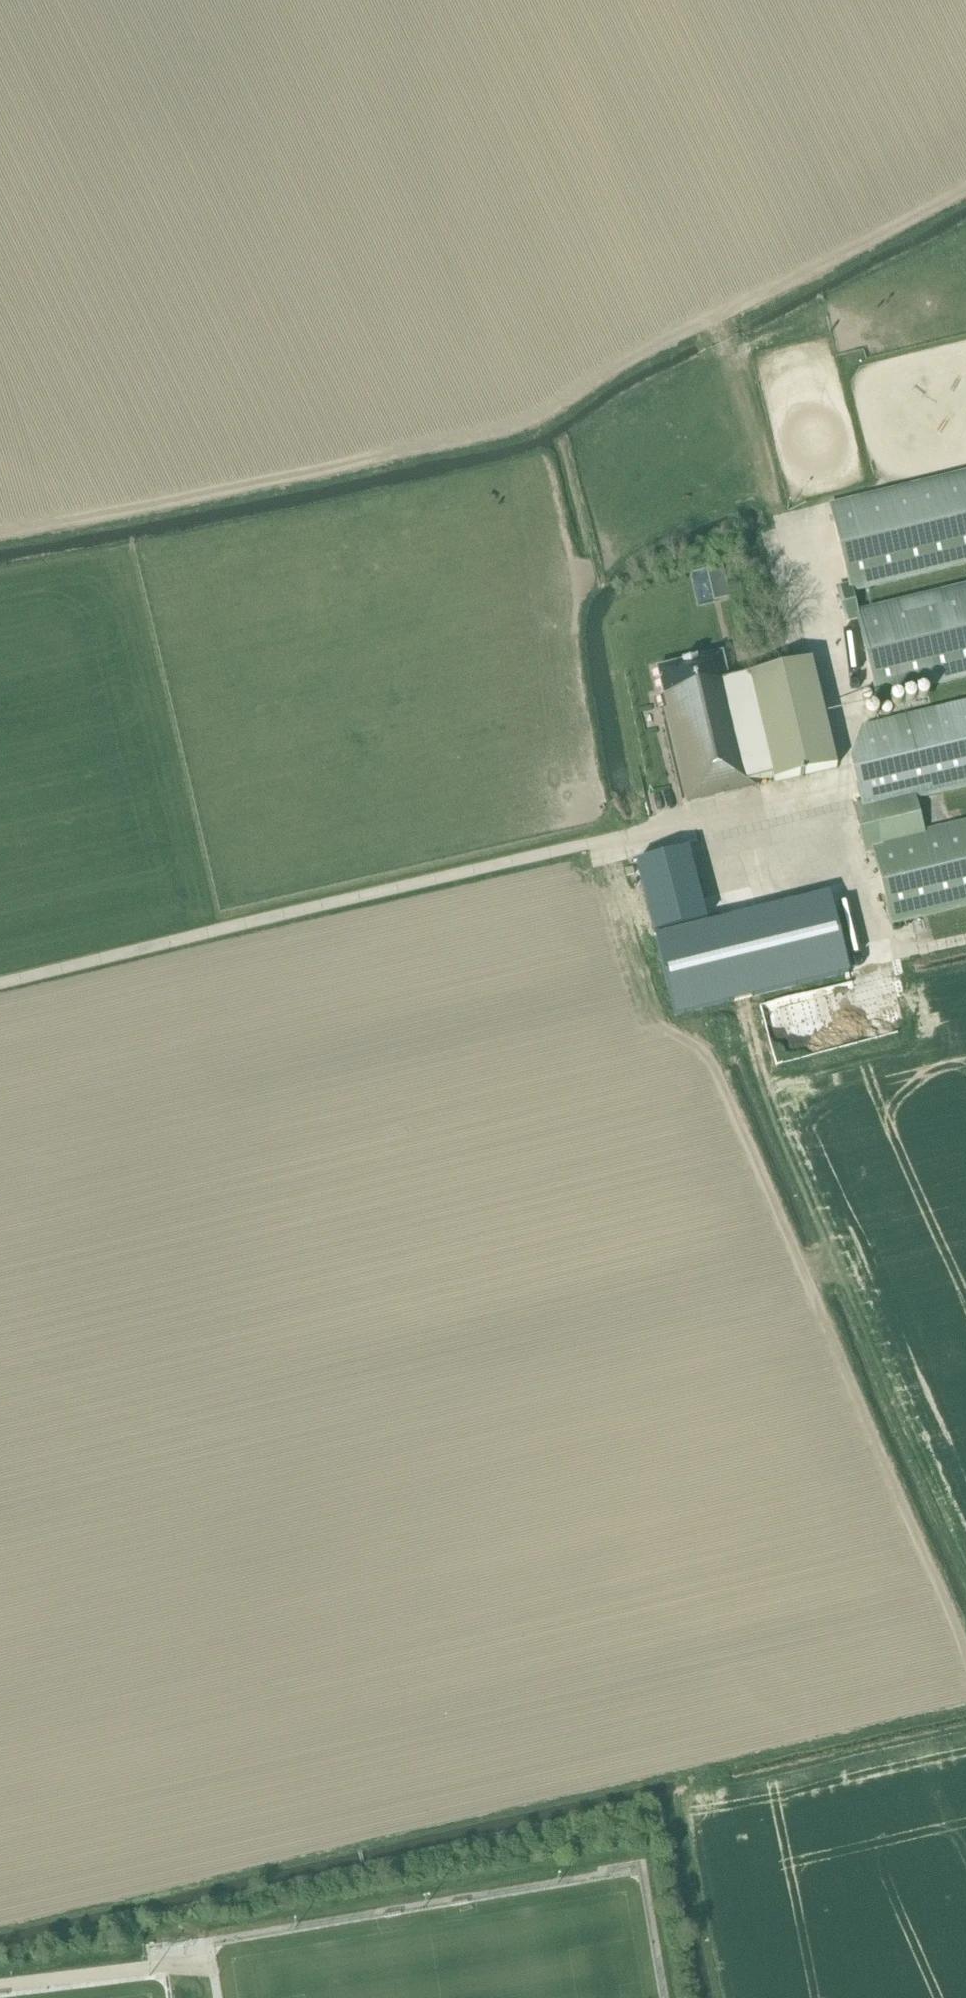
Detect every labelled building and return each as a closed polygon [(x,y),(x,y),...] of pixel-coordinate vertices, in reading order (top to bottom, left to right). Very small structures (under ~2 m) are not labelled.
[(965,678),(965,588),(859,613),(854,592),(965,565),(965,474),(831,506),(850,587),(838,590),(846,622),(858,619),(877,700),(965,678)] [(707,572),(714,603),(731,599),(723,568),(707,572)] [(732,680),(728,662),(725,663),(722,654),(657,669),(663,695),(661,696),(664,708),(661,708),(683,804),(759,786),(758,781),(774,778),(775,783),(838,768),(813,661),(732,680)] [(863,727),(851,760),(862,804),(854,806),(866,855),(874,853),(892,925),(965,907),(965,822),(925,832),(917,799),(965,786),(965,701),(863,727)] [(706,922),(688,850),(637,863),(655,935),(706,922)] [(635,875),(633,868),(626,870),(628,877),(635,875)] [(830,894),(655,938),(675,1017),(850,973),(830,894)]
